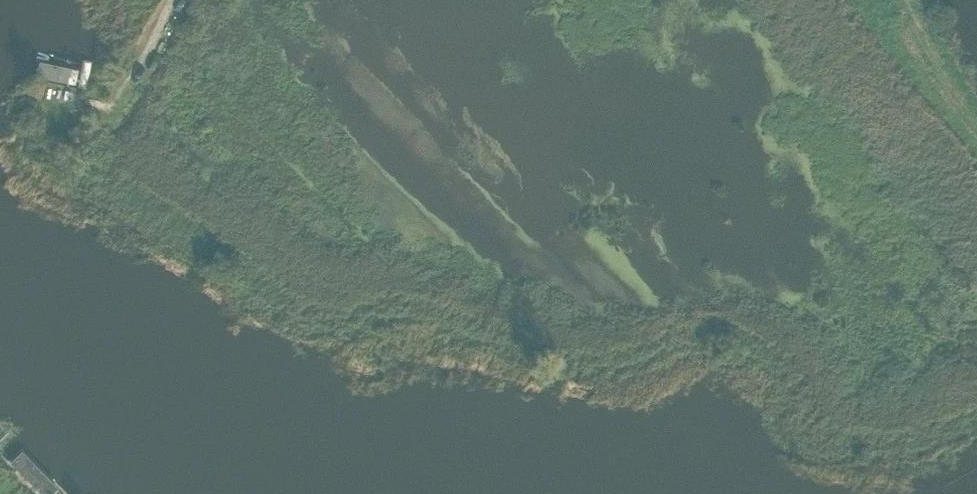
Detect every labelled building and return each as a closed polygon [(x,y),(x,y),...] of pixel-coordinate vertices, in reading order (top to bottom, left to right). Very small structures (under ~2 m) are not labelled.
[(35,55),(29,80),(74,91),(80,66),(35,55)] [(0,458),(0,466),(28,493),(70,493),(18,440),(0,458)]
